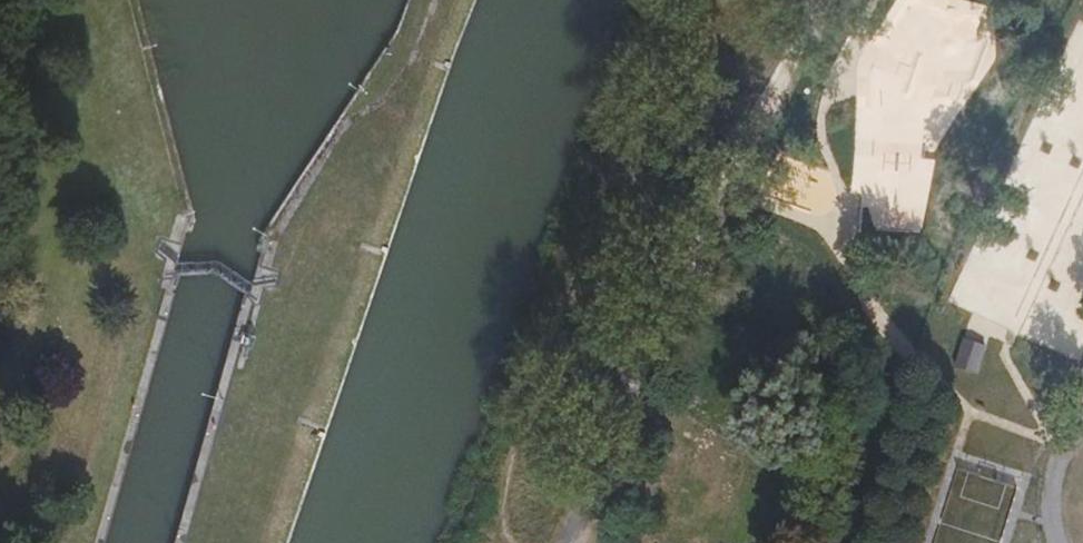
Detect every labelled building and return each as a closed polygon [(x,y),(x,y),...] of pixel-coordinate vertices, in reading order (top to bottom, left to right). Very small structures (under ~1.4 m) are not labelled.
[(967,335),(954,363),(975,373),(988,345),(967,335)] [(952,500),(948,528),(974,532),(979,505),(952,500)]
